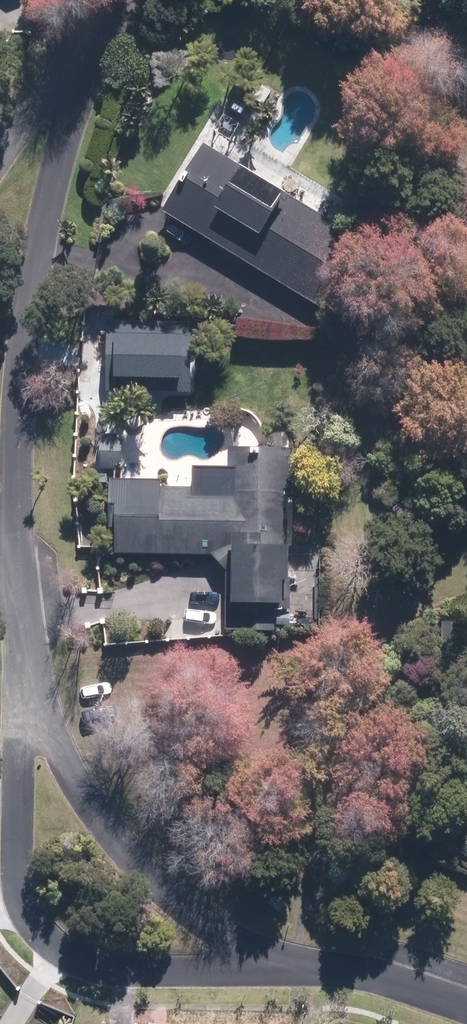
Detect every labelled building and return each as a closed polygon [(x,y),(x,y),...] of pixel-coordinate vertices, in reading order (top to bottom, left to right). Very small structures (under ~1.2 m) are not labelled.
[(167,210),(333,311),(352,230),(208,142),(167,210)] [(282,607),(295,607),(296,545),(287,545),(290,495),(297,496),(299,448),(242,446),(241,467),(202,466),(202,489),(167,488),(167,481),(113,479),(112,543),(120,543),(120,554),(215,553),(232,568),(230,630),(281,631),(282,607)] [(465,638),(466,615),(437,614),(437,637),(465,638)] [(466,839),(457,858),(466,863),(466,840),(466,839)]
